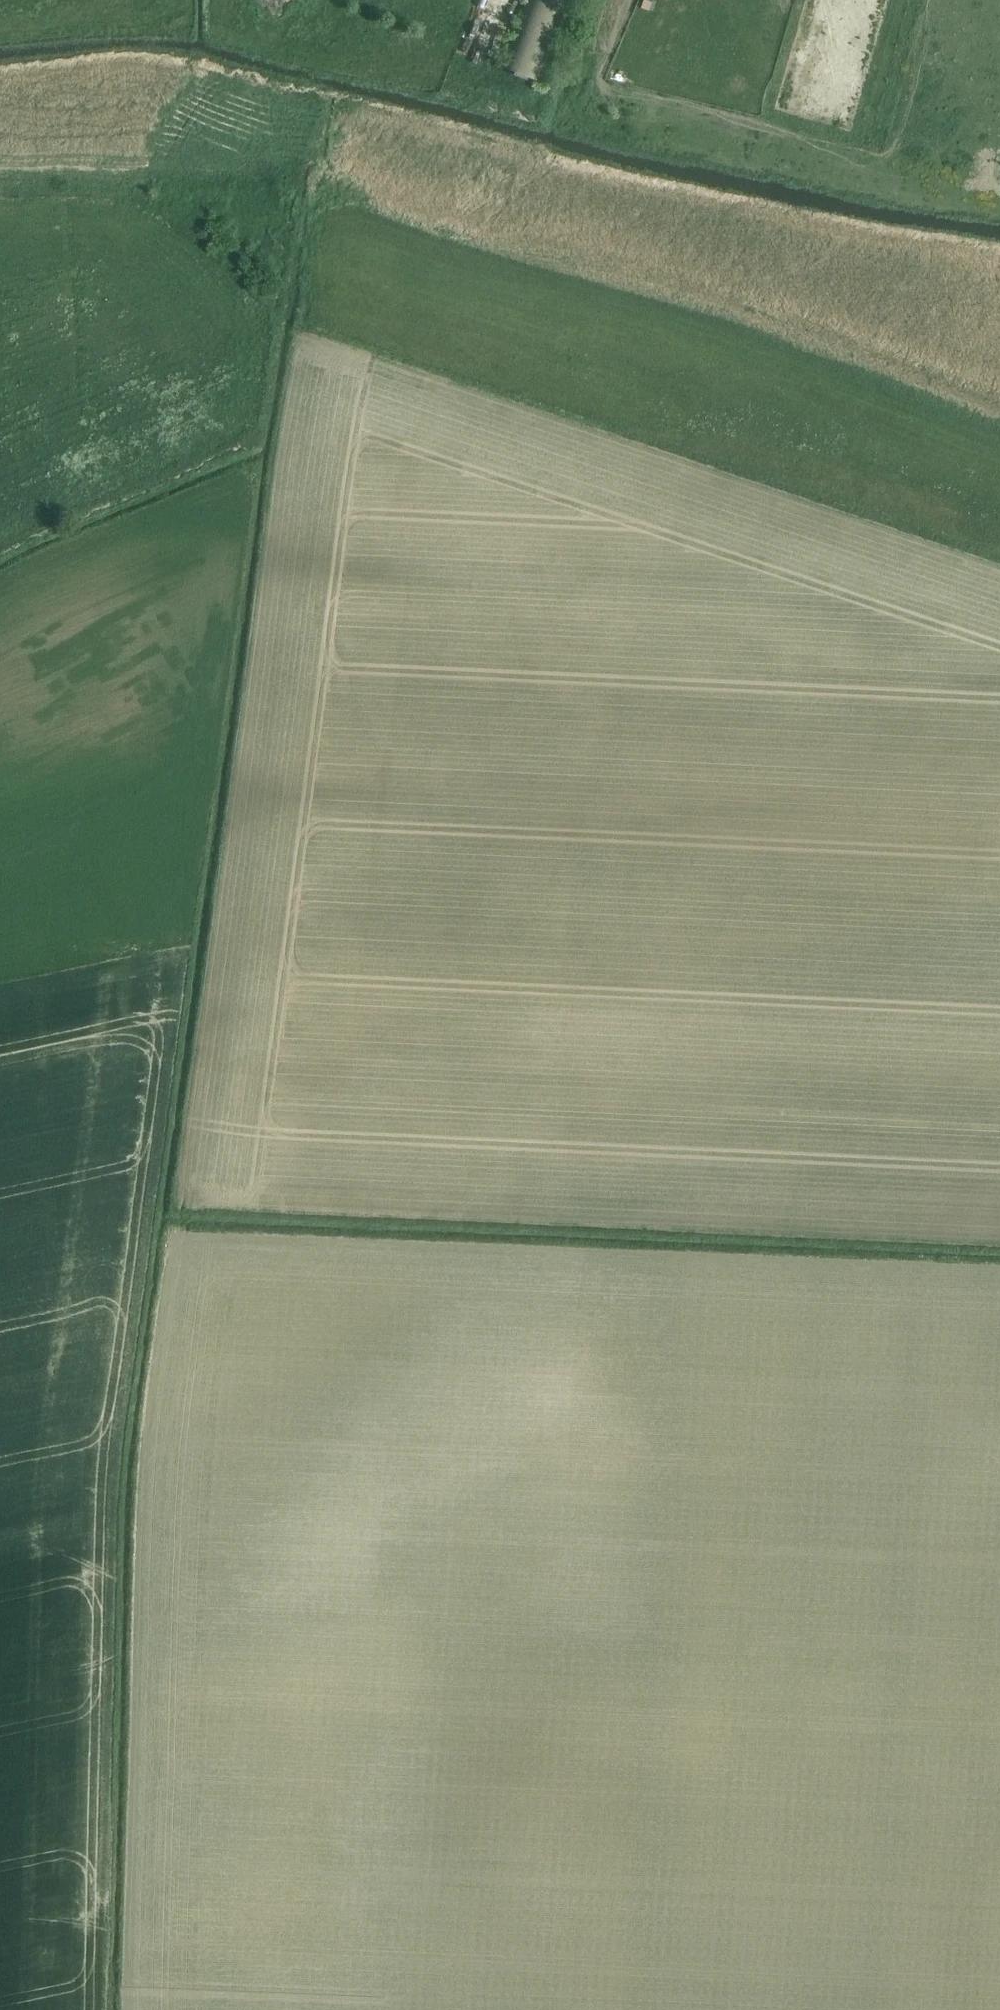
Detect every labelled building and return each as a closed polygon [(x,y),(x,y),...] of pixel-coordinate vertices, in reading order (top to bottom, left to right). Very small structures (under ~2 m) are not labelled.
[(500,68),(541,82),(570,0),(524,0),(500,68)] [(493,62),(510,16),(496,11),(479,57),(493,62)]
